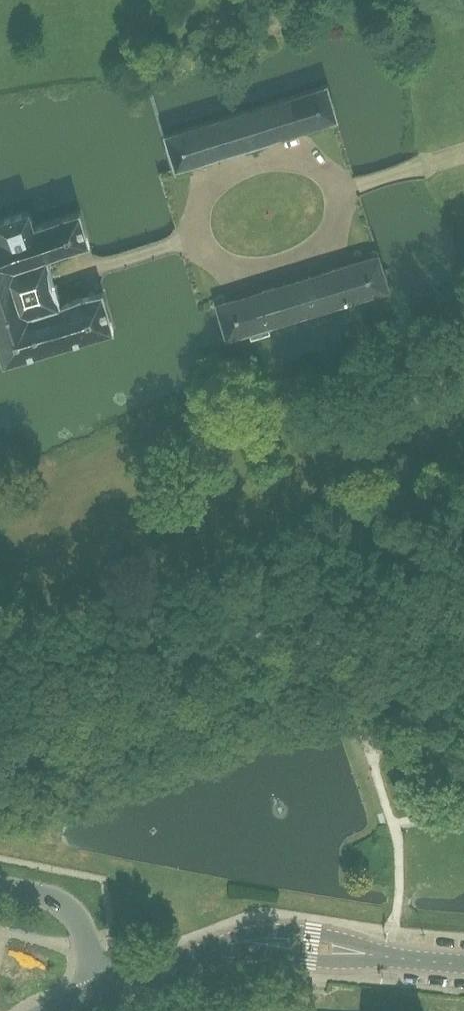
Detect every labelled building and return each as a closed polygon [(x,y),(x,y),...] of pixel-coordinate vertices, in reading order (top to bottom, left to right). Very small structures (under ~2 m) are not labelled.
[(179,171),(341,121),(330,87),(168,137),(179,171)] [(90,245),(80,212),(35,227),(29,211),(0,220),(0,238),(0,347),(5,362),(114,328),(103,292),(62,305),(56,282),(47,258),(90,245)] [(217,304),(227,337),(389,288),(378,255),(217,304)]
